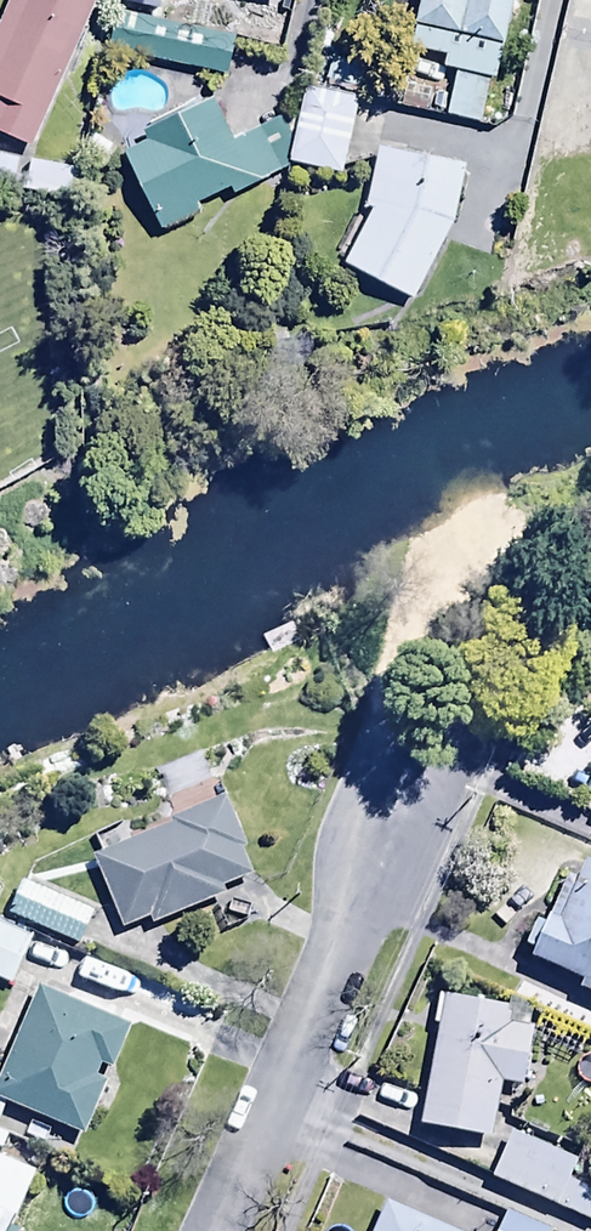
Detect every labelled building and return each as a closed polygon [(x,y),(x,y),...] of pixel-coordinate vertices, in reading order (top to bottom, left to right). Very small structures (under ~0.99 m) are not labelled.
[(27,146),(89,0),(5,0),(0,13),(0,134),(27,146)] [(500,38),(508,0),(416,0),(413,16),(500,38)] [(218,28),(111,8),(104,49),(210,69),(218,28)] [(455,68),(492,77),(500,38),(413,16),(407,43),(443,51),(440,65),(455,68)] [(590,139),(590,135),(590,35),(561,28),(539,128),(590,139)] [(492,77),(455,68),(445,116),(483,124),(492,77)] [(290,134),(291,161),(340,172),(357,93),(302,80),(290,134)] [(291,161),(290,134),(279,114),(233,137),(211,93),(141,128),(145,136),(119,150),(158,228),(199,207),(194,198),(226,182),(231,191),(291,161)] [(365,203),(371,204),(341,259),(409,293),(450,218),(460,160),(376,145),(365,203)] [(76,165),(27,157),(22,180),(71,188),(76,165)] [(96,855),(98,860),(92,862),(118,925),(146,913),(150,922),(226,892),(222,883),(247,873),(236,844),(241,842),(222,799),(169,820),(171,825),(96,855)] [(580,975),(576,984),(590,991),(590,858),(582,854),(570,878),(561,874),(541,917),(533,914),(522,938),(529,941),(526,949),(580,975)] [(23,888),(8,922),(80,952),(95,919),(23,888)] [(14,991),(35,942),(0,927),(0,985),(14,991)] [(517,1081),(528,1024),(505,1020),(508,1003),(441,990),(416,1120),(488,1134),(498,1077),(517,1081)] [(3,1081),(0,1080),(0,1124),(6,1110),(86,1146),(99,1116),(106,1120),(123,1083),(116,1080),(136,1035),(43,993),(3,1081)] [(575,1158),(509,1126),(488,1171),(590,1221),(590,1182),(575,1158)] [(16,1228),(38,1177),(0,1161),(0,1221),(16,1228)] [(389,1210),(379,1230),(434,1230),(389,1210)] [(506,1216),(500,1230),(542,1230),(506,1216)] [(16,1228),(0,1221),(0,1230),(15,1230),(16,1228)]
